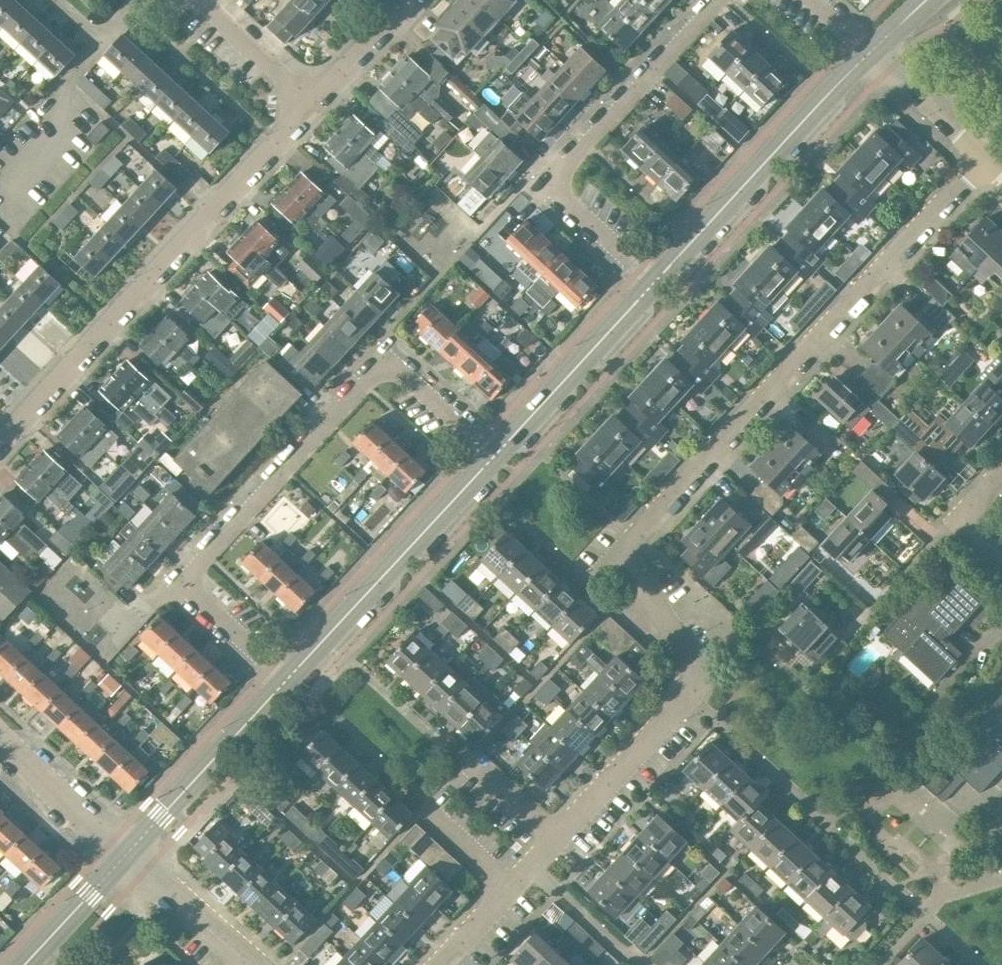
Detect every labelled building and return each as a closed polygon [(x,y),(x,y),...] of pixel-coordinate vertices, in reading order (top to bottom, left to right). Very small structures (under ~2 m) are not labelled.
[(3,26),(23,4),(19,0),(0,0),(0,23),(3,26)] [(294,0),(291,0),(275,17),(297,37),(314,19),(294,0)] [(314,19),(329,3),(327,0),(294,0),(314,19)] [(455,7),(484,35),(499,18),(480,0),(461,0),(455,7)] [(499,18),(516,0),(515,0),(480,0),(499,18)] [(615,9),(641,33),(658,15),(642,0),(623,0),(615,9)] [(658,15),(671,0),(642,0),(658,15)] [(455,7),(452,3),(439,17),(443,20),(439,24),(444,29),(435,38),(448,50),(446,53),(447,54),(447,53),(458,64),(469,52),(470,53),(470,52),(469,51),(484,35),(455,7)] [(3,26),(21,42),(41,20),(23,4),(3,26)] [(641,33),(615,9),(599,26),(625,50),(641,33)] [(21,42),(38,58),(58,37),(41,20),(21,42)] [(123,70),(143,48),(125,31),(104,53),(123,70)] [(709,57),(727,74),(751,48),(733,31),(709,57)] [(58,37),(38,58),(57,75),(77,53),(58,37)] [(524,49),(531,56),(539,46),(532,40),(524,49)] [(123,70),(141,86),(161,64),(143,48),(123,70)] [(513,48),(506,55),(512,61),(516,57),(519,54),(513,48)] [(581,48),(564,66),(589,88),(605,71),(581,48)] [(727,74),(746,90),(769,65),(751,48),(727,74)] [(524,49),(519,54),(516,57),(523,64),(531,56),(524,49)] [(506,55),(506,56),(502,53),(498,57),(499,69),(503,65),(506,68),(512,61),(506,55)] [(428,104),(429,102),(441,114),(450,122),(456,115),(434,95),(442,86),(440,85),(452,72),(433,54),(421,67),(409,56),(407,59),(404,57),(394,67),(397,70),(394,72),(428,104)] [(516,57),(512,61),(506,68),(513,75),(523,64),(516,57)] [(533,58),(528,63),(536,70),(541,65),(533,58)] [(141,86),(159,103),(179,80),(161,64),(141,86)] [(769,65),(746,90),(764,107),(788,82),(769,65)] [(549,70),(542,78),(548,83),(573,106),(589,88),(564,66),(555,76),(549,70)] [(429,102),(428,104),(394,72),(380,87),(402,108),(390,121),(405,135),(415,125),(409,120),(418,110),(433,124),(441,114),(429,102)] [(698,105),(709,93),(689,74),(678,86),(698,105)] [(95,101),(103,92),(85,75),(77,84),(95,101)] [(454,75),(448,81),(478,109),(484,103),(454,75)] [(159,103),(176,119),(197,96),(179,80),(159,103)] [(20,83),(14,89),(21,95),(26,89),(20,83)] [(548,83),(532,100),(557,123),(573,106),(548,83)] [(112,99),(103,92),(95,101),(104,108),(112,99)] [(557,123),(532,100),(523,92),(508,109),(510,110),(501,120),(502,121),(519,136),(522,139),(530,130),(541,140),(557,123)] [(0,100),(0,104),(8,110),(10,107),(16,102),(6,93),(0,100)] [(667,104),(684,121),(693,111),(676,95),(667,104)] [(176,119),(194,135),(215,113),(197,96),(176,119)] [(116,102),(107,112),(113,116),(121,107),(116,102)] [(717,121),(724,115),(712,103),(705,110),(717,121)] [(482,158),(504,179),(521,161),(508,149),(519,136),(502,121),(501,121),(485,106),(476,115),(493,131),(474,151),(482,158)] [(355,115),(340,131),(375,164),(383,155),(378,150),(389,138),(381,130),(389,122),(376,110),(363,122),(355,115)] [(233,129),(215,113),(194,135),(213,152),(233,129)] [(734,124),(724,115),(717,121),(728,131),(734,124)] [(129,116),(121,125),(130,133),(139,124),(129,116)] [(876,135),(858,154),(884,178),(901,159),(911,167),(919,158),(905,144),(913,135),(897,120),(889,129),(890,130),(881,140),(876,135)] [(410,157),(418,149),(389,121),(389,122),(381,130),(389,138),(410,157)] [(102,122),(87,138),(95,145),(110,130),(102,122)] [(148,133),(139,124),(130,133),(140,142),(148,133)] [(624,151),(642,168),(664,144),(646,127),(624,151)] [(702,140),(709,146),(719,135),(712,129),(702,140)] [(360,187),(366,180),(378,167),(375,164),(340,131),(326,146),(334,153),(327,161),(341,174),(343,171),(360,187)] [(719,135),(709,146),(716,153),(726,142),(719,135)] [(642,168),(659,184),(682,161),(664,144),(642,168)] [(157,158),(166,166),(174,157),(165,149),(157,158)] [(846,178),(837,187),(867,214),(876,204),(868,195),(884,178),(858,154),(840,173),(846,178)] [(116,155),(108,164),(116,172),(124,163),(116,155)] [(174,157),(166,166),(184,183),(192,174),(174,157)] [(488,197),(504,179),(482,158),(466,176),(476,185),(488,196),(488,197)] [(682,161),(659,184),(677,201),(700,177),(682,161)] [(108,164),(99,173),(108,180),(116,172),(108,164)] [(157,169),(140,188),(161,207),(178,188),(157,169)] [(334,181),(350,196),(362,206),(371,197),(360,187),(343,171),(341,174),(334,181)] [(319,218),(320,218),(337,200),(326,190),(323,193),(301,172),(287,188),(319,218)] [(99,173),(91,182),(99,190),(108,180),(99,173)] [(476,185),(467,196),(478,207),(488,196),(476,185)] [(823,190),(806,209),(832,233),(849,215),(858,224),(867,214),(837,187),(829,196),(823,190)] [(140,188),(124,205),(145,224),(161,207),(140,188)] [(319,218),(287,188),(272,203),(295,223),(302,216),(319,233),(327,225),(320,218),(319,218)] [(70,204),(61,213),(70,222),(79,212),(70,204)] [(124,205),(108,223),(129,242),(145,224),(124,205)] [(357,219),(343,234),(350,242),(365,226),(367,229),(376,219),(361,205),(351,214),(357,219)] [(793,235),(785,244),(814,271),(824,261),(814,252),(832,233),(806,209),(787,230),(793,235)] [(70,222),(61,213),(54,221),(63,229),(70,222)] [(1001,242),(1001,233),(987,218),(959,248),(979,267),(1001,242)] [(525,258),(545,237),(527,220),(507,242),(525,258)] [(256,221),(242,235),(277,267),(290,252),(279,242),(256,221)] [(108,223),(92,241),(113,260),(129,242),(108,223)] [(286,276),(277,267),(242,235),(228,251),(236,259),(228,268),(248,287),(263,271),(278,285),(286,276)] [(336,237),(326,248),(338,258),(347,247),(336,237)] [(545,237),(525,258),(517,267),(534,283),(562,253),(545,237)] [(7,247),(16,255),(19,258),(25,252),(20,247),(13,240),(7,247)] [(113,260),(92,241),(76,260),(97,279),(113,260)] [(1001,289),(1001,242),(979,267),(1001,289)] [(772,247),(753,267),(779,290),(797,271),(806,280),(814,271),(785,244),(777,252),(772,247)] [(470,247),(460,258),(468,266),(479,255),(470,247)] [(580,269),(562,253),(534,283),(552,300),(560,291),(580,269)] [(297,265),(315,282),(326,270),(308,254),(297,265)] [(847,263),(855,271),(862,263),(854,256),(847,263)] [(358,290),(382,313),(399,295),(390,287),(404,272),(389,258),(358,290)] [(40,266),(23,284),(44,303),(61,285),(40,266)] [(742,290),(732,301),(762,328),(771,317),(762,308),(779,290),(753,267),(736,285),(742,290)] [(580,269),(560,291),(577,307),(598,286),(580,269)] [(195,286),(231,320),(247,303),(233,289),(231,291),(209,271),(195,286)] [(922,288),(933,298),(942,307),(952,295),(932,276),(922,288)] [(328,280),(321,288),(332,299),(339,290),(328,280)] [(23,284),(7,301),(28,320),(44,303),(23,284)] [(195,286),(181,301),(202,321),(200,323),(215,337),(231,320),(195,286)] [(482,287),(470,299),(479,307),(490,295),(482,287)] [(358,290),(342,308),(366,330),(382,313),(358,290)] [(263,307),(279,323),(289,312),(273,297),(263,307)] [(520,297),(511,307),(520,315),(529,306),(520,297)] [(312,298),(304,306),(315,316),(323,308),(312,298)] [(900,306),(881,327),(912,355),(931,335),(941,335),(955,319),(942,307),(933,298),(914,318),(900,306)] [(0,309),(0,327),(12,338),(28,320),(7,301),(0,309)] [(719,304),(701,323),(727,346),(744,328),(754,337),(762,328),(732,301),(725,308),(719,304)] [(421,334),(439,351),(459,329),(433,305),(415,323),(424,332),(421,334)] [(342,308),(326,325),(349,348),(366,330),(342,308)] [(292,312),(285,320),(296,330),(303,323),(292,312)] [(269,313),(260,321),(272,332),(280,323),(269,313)] [(168,316),(154,330),(187,361),(191,365),(200,356),(185,342),(190,337),(168,316)] [(488,319),(478,331),(485,337),(495,325),(488,319)] [(688,347),(680,356),(710,384),(719,373),(718,372),(721,368),(721,360),(717,356),(727,346),(701,323),(683,342),(688,347)] [(326,325),(309,343),(333,365),(349,348),(326,325)] [(12,338),(0,327),(0,350),(12,338)] [(857,380),(876,397),(880,401),(893,387),(894,375),(912,355),(881,327),(862,347),(876,360),(857,380)] [(439,351),(456,367),(476,346),(459,329),(439,351)] [(527,329),(518,338),(528,348),(537,339),(527,329)] [(187,361),(154,330),(140,344),(163,366),(169,360),(179,370),(187,361)] [(506,336),(496,346),(503,352),(512,342),(506,336)] [(456,367),(474,384),(502,353),(484,337),(476,346),(456,367)] [(272,358),(281,348),(269,338),(260,348),(272,358)] [(333,365),(309,343),(300,352),(292,344),(275,362),(299,384),(307,375),(316,383),(333,365)] [(215,347),(206,356),(229,377),(238,367),(215,347)] [(255,350),(249,356),(257,364),(263,357),(255,350)] [(519,370),(502,353),(474,384),(491,400),(519,370)] [(748,353),(742,358),(749,365),(754,359),(748,353)] [(667,360),(649,379),(675,403),(691,385),(701,393),(710,384),(680,356),(672,365),(667,360)] [(257,364),(265,371),(271,364),(263,357),(257,364)] [(965,403),(990,427),(1001,413),(1001,362),(997,357),(977,378),(983,383),(965,403)] [(127,359),(113,374),(147,405),(147,404),(168,424),(175,416),(154,396),(162,388),(151,377),(148,380),(127,359)] [(265,371),(269,374),(273,377),(278,371),(271,364),(265,371)] [(278,371),(273,377),(280,384),(286,378),(278,371)] [(128,403),(139,413),(151,425),(159,417),(146,405),(147,405),(113,374),(100,388),(123,409),(128,403)] [(283,416),(297,400),(295,399),(288,391),(280,384),(273,377),(269,374),(254,389),(283,416)] [(835,377),(816,398),(851,431),(870,410),(871,410),(868,407),(835,377)] [(280,384),(288,391),(293,385),(286,378),(280,384)] [(636,403),(628,412),(658,440),(667,430),(658,422),(675,403),(649,379),(631,398),(636,403)] [(190,383),(180,396),(198,412),(209,400),(190,383)] [(301,392),(293,385),(288,391),(295,399),(301,392)] [(269,431),(283,416),(254,389),(240,404),(269,431)] [(899,419),(880,401),(876,397),(868,407),(871,410),(870,410),(891,430),(900,420),(899,419)] [(929,426),(914,412),(910,408),(899,419),(900,420),(945,461),(946,462),(965,440),(972,446),(990,427),(965,403),(947,423),(939,415),(929,426)] [(269,431),(240,404),(226,419),(255,446),(269,431)] [(84,405),(71,420),(104,451),(117,436),(84,405)] [(613,417),(597,435),(623,459),(639,441),(648,450),(658,440),(628,412),(619,422),(613,417)] [(241,461),(255,446),(226,419),(212,434),(241,461)] [(104,451),(71,420),(57,435),(90,465),(104,451)] [(352,442),(370,459),(390,437),(372,420),(352,442)] [(790,425),(771,447),(802,476),(820,456),(831,454),(843,442),(819,420),(803,438),(790,425)] [(900,420),(891,430),(890,430),(917,454),(897,476),(905,483),(912,489),(924,500),(925,499),(927,501),(936,492),(933,490),(944,478),(936,470),(945,461),(900,420)] [(148,431),(138,441),(156,458),(173,441),(163,431),(156,438),(148,431)] [(212,434),(199,449),(227,476),(241,461),(212,434)] [(623,459),(597,435),(578,454),(584,459),(575,469),(605,497),(614,487),(605,478),(623,459)] [(370,459),(388,475),(408,453),(390,437),(370,459)] [(139,444),(119,465),(135,480),(155,459),(139,444)] [(765,479),(749,496),(771,516),(773,517),(783,506),(783,496),(802,476),(771,447),(752,467),(765,479)] [(44,448),(30,463),(67,498),(81,483),(44,448)] [(213,492),(227,476),(199,449),(184,465),(213,492)] [(336,461),(341,466),(351,456),(346,451),(336,461)] [(670,451),(663,458),(673,468),(680,460),(670,451)] [(168,452),(161,460),(179,476),(186,469),(168,452)] [(408,453),(388,475),(406,492),(426,470),(408,453)] [(874,491),(848,518),(864,533),(871,540),(877,533),(892,517),(884,510),(889,504),(888,503),(898,493),(880,477),(862,461),(853,471),(871,488),(874,491)] [(74,504),(67,498),(30,463),(16,478),(39,499),(45,492),(66,512),(74,504)] [(119,465),(99,487),(116,502),(135,480),(119,465)] [(363,466),(353,478),(359,484),(370,472),(363,466)] [(140,483),(133,491),(145,502),(152,494),(140,483)] [(381,483),(360,504),(368,511),(378,501),(377,500),(387,489),(381,483)] [(905,483),(901,488),(908,494),(912,489),(905,483)] [(104,515),(116,502),(99,487),(90,497),(96,503),(85,515),(95,524),(96,523),(104,515)] [(40,555),(49,545),(20,519),(26,513),(4,492),(0,496),(0,517),(40,555)] [(170,493),(154,510),(177,533),(194,515),(170,493)] [(722,498),(702,520),(732,547),(751,526),(757,531),(771,516),(749,496),(736,511),(722,498)] [(124,501),(116,509),(128,520),(135,512),(124,501)] [(75,546),(95,524),(85,515),(80,510),(68,524),(65,522),(58,530),(75,546)] [(154,510),(137,528),(143,533),(161,550),(177,533),(154,510)] [(118,529),(104,515),(96,523),(108,533),(111,536),(114,533),(118,529)] [(40,555),(0,517),(0,541),(3,538),(27,560),(35,551),(39,555),(40,555)] [(851,561),(871,540),(848,518),(822,546),(837,560),(843,554),(851,561)] [(722,557),(732,547),(702,520),(683,540),(689,546),(681,555),(690,564),(714,586),(732,567),(722,557)] [(802,526),(793,536),(810,553),(819,543),(802,526)] [(143,533),(137,528),(132,533),(121,545),(144,568),(161,550),(143,533)] [(75,547),(75,546),(58,530),(57,530),(49,539),(67,556),(75,547)] [(292,531),(282,543),(289,549),(299,537),(292,531)] [(499,576),(525,548),(507,532),(481,559),(499,576)] [(242,562),(260,579),(280,557),(262,540),(242,562)] [(101,558),(92,568),(116,590),(124,581),(128,585),(144,568),(121,545),(105,562),(101,558)] [(799,546),(793,552),(805,562),(810,556),(799,546)] [(310,548),(300,560),(306,566),(317,554),(310,548)] [(499,576),(517,593),(543,565),(525,548),(499,576)] [(260,579),(278,595),(298,573),(280,557),(260,579)] [(3,617),(30,588),(0,559),(0,614),(3,617)] [(812,561),(804,570),(813,579),(822,571),(812,561)] [(517,593),(535,609),(561,581),(543,565),(517,593)] [(329,566),(318,577),(325,583),(335,572),(329,566)] [(298,573),(278,595),(297,612),(316,590),(298,573)] [(925,588),(882,634),(935,683),(962,654),(946,639),(981,602),(952,575),(933,596),(925,588)] [(768,580),(748,601),(760,612),(780,591),(768,580)] [(535,609),(553,626),(579,598),(561,581),(535,609)] [(426,587),(418,595),(438,614),(446,605),(426,587)] [(466,613),(477,601),(470,594),(458,605),(466,613)] [(579,598),(553,626),(572,643),(597,615),(579,598)] [(485,608),(477,601),(466,613),(474,620),(485,608)] [(804,602),(779,629),(824,670),(849,644),(804,602)] [(453,611),(442,623),(436,629),(444,636),(449,630),(460,618),(453,611)] [(140,635),(159,652),(179,631),(161,614),(140,635)] [(592,632),(601,641),(618,624),(609,615),(592,632)] [(469,626),(460,618),(449,630),(458,638),(469,626)] [(601,641),(611,650),(627,633),(618,624),(601,641)] [(501,646),(512,634),(505,627),(494,639),(501,646)] [(38,630),(27,642),(34,648),(45,636),(38,630)] [(159,652),(176,669),(196,648),(179,631),(159,652)] [(387,660),(405,678),(431,650),(413,633),(387,660)] [(601,673),(600,674),(628,700),(645,682),(644,681),(646,678),(640,672),(637,675),(629,667),(620,658),(636,641),(627,633),(611,650),(617,656),(608,665),(583,642),(575,651),(587,662),(588,661),(601,673)] [(521,641),(512,634),(501,646),(509,654),(521,641)] [(6,676),(26,655),(7,638),(0,646),(0,670),(6,676)] [(645,650),(636,641),(620,658),(629,667),(645,650)] [(478,656),(485,663),(496,651),(488,644),(478,656)] [(133,645),(123,656),(129,661),(139,651),(133,645)] [(56,647),(45,658),(52,664),(62,653),(56,647)] [(176,669),(194,685),(214,664),(196,648),(176,669)] [(405,678),(423,694),(449,666),(431,650),(405,678)] [(654,658),(645,650),(629,667),(637,675),(640,672),(654,658)] [(85,651),(63,674),(69,680),(91,656),(85,651)] [(505,659),(496,651),(485,663),(494,671),(505,659)] [(581,669),(587,662),(575,651),(569,658),(581,669)] [(6,676),(23,692),(43,671),(26,655),(6,676)] [(541,660),(529,672),(538,680),(549,668),(541,660)] [(150,661),(140,672),(147,679),(157,667),(150,661)] [(214,664),(194,685),(212,703),(232,681),(214,664)] [(423,694),(441,711),(467,683),(449,666),(423,694)] [(23,692),(41,708),(61,687),(43,671),(23,692)] [(122,686),(108,673),(99,684),(104,688),(107,685),(115,693),(122,686)] [(600,674),(584,692),(611,718),(628,700),(600,674)] [(169,678),(158,689),(164,694),(174,684),(169,678)] [(513,689),(522,697),(533,686),(524,678),(513,689)] [(550,678),(542,687),(554,697),(562,689),(550,678)] [(92,680),(82,691),(88,697),(98,685),(92,680)] [(441,711),(459,728),(485,700),(467,683),(441,711)] [(41,708),(58,724),(78,703),(61,687),(41,708)] [(554,697),(542,687),(535,695),(547,705),(554,697)] [(115,702),(115,701),(106,711),(114,718),(133,696),(125,690),(115,702)] [(584,692),(567,710),(594,736),(611,718),(584,692)] [(187,694),(176,705),(182,711),(193,700),(187,694)] [(964,779),(980,794),(1001,770),(1001,747),(1001,746),(1001,696),(987,712),(991,716),(980,727),(977,724),(965,737),(976,747),(955,770),(957,772),(948,782),(931,766),(917,781),(935,797),(936,796),(943,803),(953,792),(953,791),(964,779)] [(485,700),(459,728),(477,745),(503,717),(485,700)] [(58,724),(76,741),(96,719),(78,703),(58,724)] [(567,710),(550,727),(578,753),(594,736),(567,710)] [(126,712),(116,723),(122,729),(133,718),(126,712)] [(509,722),(521,733),(528,725),(517,714),(509,722)] [(76,741),(93,757),(113,736),(96,719),(76,741)] [(300,756),(301,755),(319,772),(342,747),(324,731),(323,732),(310,720),(288,745),(300,756)] [(162,722),(150,734),(161,743),(163,740),(171,747),(180,737),(162,722)] [(514,740),(521,733),(509,722),(503,730),(514,740)] [(536,733),(529,741),(534,746),(561,772),(578,753),(550,727),(546,723),(536,733)] [(144,728),(134,740),(140,745),(141,745),(151,734),(144,728)] [(912,751),(897,737),(893,734),(884,744),(903,761),(912,751)] [(93,757),(111,773),(131,752),(113,736),(93,757)] [(705,787),(731,759),(711,741),(685,769),(705,787)] [(131,752),(111,773),(129,790),(149,769),(143,763),(151,755),(141,745),(140,745),(132,753),(131,752)] [(544,789),(561,772),(534,746),(517,764),(544,789)] [(319,772),(337,789),(361,765),(342,747),(319,772)] [(705,787),(724,805),(750,777),(731,759),(705,787)] [(337,789),(355,806),(378,781),(361,765),(337,789)] [(724,805),(741,821),(743,822),(760,803),(761,803),(769,794),(750,777),(724,805)] [(355,806),(373,822),(396,797),(378,781),(355,806)] [(277,818),(251,793),(242,803),(268,827),(277,818)] [(291,802),(283,795),(274,804),(282,812),(291,802)] [(396,797),(373,822),(391,839),(414,814),(396,797)] [(778,819),(761,803),(760,803),(743,822),(741,821),(733,830),(751,847),(778,819)] [(675,820),(681,814),(670,804),(665,810),(675,820)] [(301,829),(309,819),(293,805),(285,814),(301,829)] [(659,814),(640,834),(669,860),(687,840),(659,814)] [(689,821),(681,814),(675,820),(683,827),(689,821)] [(3,856),(23,834),(5,818),(0,824),(0,853),(3,856)] [(301,829),(318,845),(327,836),(309,819),(301,829)] [(751,847),(770,865),(797,836),(778,819),(751,847)] [(400,840),(409,849),(425,832),(415,823),(400,840)] [(278,836),(286,844),(295,834),(286,826),(278,836)] [(409,849),(418,857),(434,840),(425,832),(409,849)] [(3,856),(20,872),(41,850),(23,834),(3,856)] [(204,859),(222,876),(245,852),(226,834),(204,859)] [(303,840),(295,834),(286,844),(294,851),(303,840)] [(640,834),(623,852),(652,878),(669,860),(640,834)] [(318,845),(336,861),(345,851),(327,836),(318,845)] [(770,865),(789,882),(815,853),(797,836),(770,865)] [(713,854),(719,847),(708,838),(702,844),(713,854)] [(418,857),(427,866),(444,849),(434,840),(418,857)] [(727,855),(719,847),(713,854),(721,862),(727,855)] [(427,866),(428,866),(436,874),(453,857),(444,849),(427,866)] [(41,850),(20,872),(39,889),(59,867),(41,850)] [(391,850),(383,859),(392,867),(400,859),(391,850)] [(353,859),(345,851),(336,861),(344,868),(353,859)] [(222,876),(240,893),(263,869),(245,852),(222,876)] [(623,852),(606,871),(635,897),(652,878),(623,852)] [(789,882),(807,899),(834,870),(815,853),(789,882)] [(436,874),(446,883),(462,866),(453,857),(436,874)] [(392,867),(383,859),(376,866),(385,875),(392,867)] [(321,876),(330,867),(322,860),(314,869),(321,876)] [(428,866),(411,885),(436,908),(452,889),(446,883),(436,874),(428,866)] [(338,874),(330,867),(321,876),(330,884),(338,874)] [(240,893),(258,910),(281,885),(263,869),(240,893)] [(807,899),(825,916),(852,887),(834,870),(807,899)] [(635,897),(606,871),(588,890),(617,916),(635,897)] [(704,875),(695,885),(702,891),(717,876),(712,871),(706,877),(704,875)] [(749,888),(755,881),(745,872),(739,879),(749,888)] [(725,877),(716,887),(723,894),(732,884),(725,877)] [(0,896),(0,908),(20,886),(14,880),(0,896)] [(764,889),(755,881),(749,888),(758,896),(764,889)] [(258,910),(275,926),(298,901),(281,885),(258,910)] [(411,885),(394,902),(419,925),(436,908),(411,885)] [(702,891),(695,885),(687,894),(694,900),(702,891)] [(357,886),(350,895),(359,903),(367,895),(357,886)] [(826,916),(809,934),(804,938),(811,945),(820,936),(822,938),(835,924),(845,934),(845,933),(851,938),(857,938),(867,927),(867,921),(861,916),(871,905),(852,887),(825,916),(826,916)] [(359,903),(350,895),(343,902),(352,911),(359,903)] [(709,896),(692,915),(699,921),(716,902),(709,896)] [(298,901),(275,926),(293,943),(317,919),(298,901)] [(394,902),(377,920),(402,943),(419,925),(394,902)] [(757,905),(739,924),(768,951),(785,931),(757,905)] [(777,913),(786,922),(792,915),(783,906),(777,913)] [(667,909),(658,919),(668,928),(677,918),(667,909)] [(565,911),(557,927),(563,933),(574,920),(565,911)] [(699,921),(692,915),(683,924),(690,931),(699,921)] [(668,928),(658,919),(635,944),(645,953),(668,928)] [(377,920),(361,938),(385,962),(402,943),(377,920)] [(324,923),(317,930),(326,939),(333,931),(324,923)] [(722,942),(746,964),(754,964),(768,951),(739,924),(722,942)] [(795,930),(804,938),(809,934),(803,929),(805,927),(801,924),(795,930)] [(326,939),(317,930),(299,948),(308,957),(326,939)] [(552,946),(537,932),(512,958),(520,964),(535,964),(552,946)] [(675,934),(651,959),(658,964),(664,964),(684,943),(675,934)] [(942,955),(923,937),(898,964),(933,964),(942,955)] [(344,956),(354,964),(382,964),(385,962),(361,938),(344,956)] [(596,941),(590,948),(599,956),(605,949),(596,941)] [(704,961),(709,964),(746,964),(722,942),(704,961)] [(567,960),(552,946),(535,964),(563,964),(567,960)] [(942,955),(933,964),(953,964),(942,955)] [(344,956),(336,964),(354,964),(344,956)]
